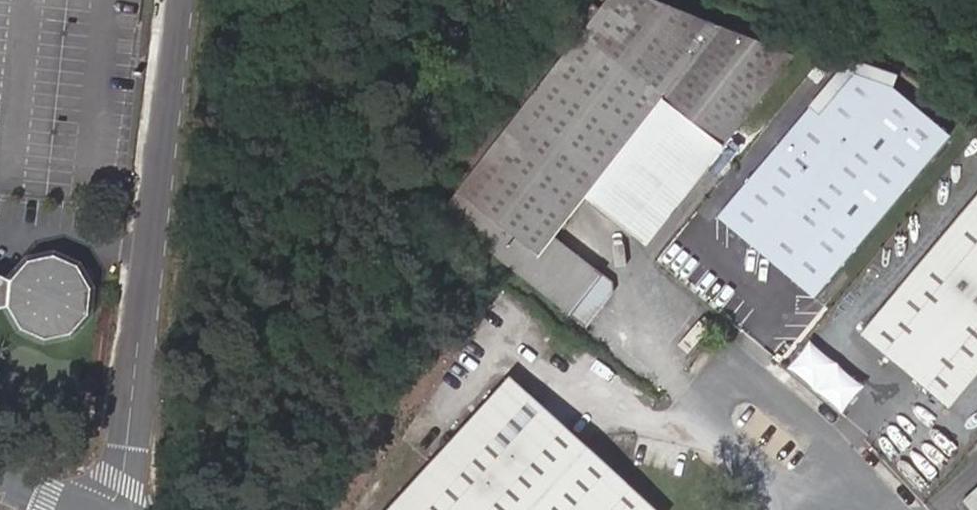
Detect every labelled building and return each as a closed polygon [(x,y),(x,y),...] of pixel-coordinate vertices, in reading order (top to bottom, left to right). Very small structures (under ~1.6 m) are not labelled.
[(687,150),(705,165),(790,57),(643,0),(607,0),(439,215),(585,328),(610,296),(609,285),(551,240),(582,201),(622,232),(687,150)] [(846,59),(805,109),(814,117),(849,74),(890,88),(891,90),(896,76),(846,59)] [(812,299),(948,137),(891,90),(890,88),(849,74),(814,117),(805,109),(716,220),(754,250),(812,299)] [(640,247),(705,165),(687,150),(622,232),(640,247)] [(976,375),(976,193),(859,334),(948,409),(976,375)] [(2,313),(15,337),(40,348),(66,343),(85,323),(88,296),(74,272),(50,261),(23,266),(5,286),(0,284),(0,313),(2,313)] [(838,409),(860,382),(806,337),(784,363),(838,409)] [(506,379),(387,509),(652,509),(506,379)] [(963,502),(970,509),(976,509),(976,489),(963,502)]
